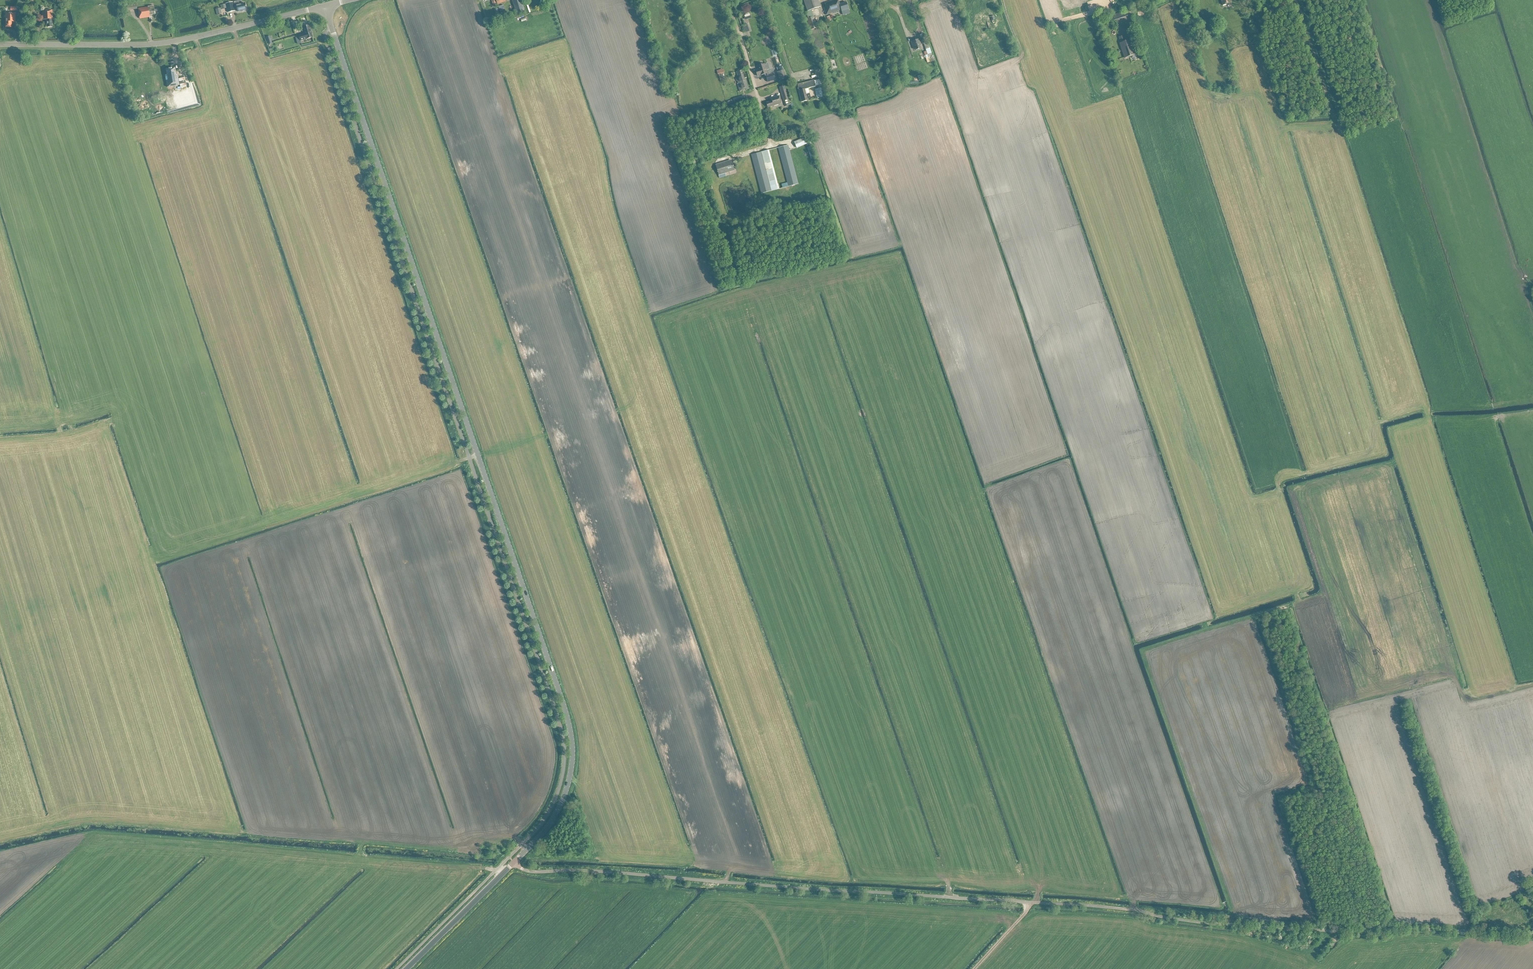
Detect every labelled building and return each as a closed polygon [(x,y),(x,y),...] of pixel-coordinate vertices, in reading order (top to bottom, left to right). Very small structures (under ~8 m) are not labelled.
[(524,11),(521,0),(512,0),(517,13),(524,11)] [(820,7),(818,0),(804,0),(807,11),(814,9),(820,7)] [(848,9),(846,2),(840,4),(838,0),(834,0),(825,3),(826,7),(824,7),(826,15),(839,11),(841,10),(841,11),(845,10),(845,11),(848,9)] [(238,12),(247,10),(246,4),(240,5),(239,1),(234,2),(235,6),(237,6),(238,12)] [(127,10),(137,9),(136,2),(126,3),(127,10)] [(228,13),(235,11),(233,2),(226,4),(228,13)] [(155,15),(155,14),(158,13),(158,9),(154,10),(154,9),(154,6),(148,7),(138,9),(139,19),(149,17),(150,22),(152,22),(152,15),(155,15)] [(744,13),(742,13),(743,18),(746,17),(750,16),(749,12),(747,8),(746,9),(746,11),(743,12),(744,13)] [(52,10),(42,11),(42,20),(46,20),(46,27),(53,27),(52,19),(53,19),(52,10)] [(1113,14),(1114,20),(1128,16),(1127,10),(1113,14)] [(15,22),(15,13),(6,13),(5,27),(11,27),(11,22),(15,22)] [(810,30),(818,28),(814,16),(807,19),(810,30)] [(989,28),(995,26),(994,21),(985,23),(983,24),(986,32),(990,31),(989,28)] [(296,38),(298,44),(301,43),(301,41),(313,37),(312,35),(312,34),(312,32),(311,31),(309,25),(304,27),(306,35),(296,38)] [(929,48),(927,43),(926,43),(923,34),(920,35),(923,44),(924,44),(926,51),(924,52),(927,63),(935,60),(933,56),(932,56),(930,48),(929,48)] [(1125,58),(1136,54),(1131,40),(1126,42),(1124,36),(1119,37),(1121,43),(1120,44),(1125,58)] [(274,37),(267,39),(271,53),(278,50),(274,37)] [(911,42),(914,49),(915,48),(916,50),(920,48),(919,43),(920,43),(919,39),(911,42)] [(770,71),(769,71),(767,64),(764,65),(764,64),(758,66),(758,69),(756,70),(757,76),(760,75),(765,74),(768,82),(775,80),(773,73),(771,74),(770,71)] [(167,87),(179,85),(176,69),(175,69),(174,68),(166,69),(166,75),(165,75),(167,87)] [(746,89),(748,89),(745,78),(747,78),(745,73),(743,74),(742,69),(738,70),(738,72),(737,72),(738,78),(736,78),(740,91),(743,90),(742,90),(746,89)] [(780,82),(787,79),(784,70),(777,72),(780,82)] [(814,80),(798,84),(798,85),(798,86),(799,91),(801,100),(802,99),(803,100),(811,99),(810,94),(806,95),(805,89),(808,88),(815,86),(814,80)] [(781,91),(784,101),(785,106),(790,105),(790,104),(786,90),(781,91)] [(185,105),(191,103),(189,91),(182,93),(185,105)] [(769,107),(781,104),(779,96),(770,98),(771,101),(766,103),(767,106),(769,106),(769,107)] [(797,148),(807,143),(804,138),(794,142),(797,148)] [(788,187),(798,184),(788,145),(778,148),(788,187)] [(761,194),(779,189),(769,150),(751,155),(761,194)] [(733,167),(733,166),(732,166),(731,162),(725,164),(724,163),(716,165),(719,175),(734,170),(733,167)]
